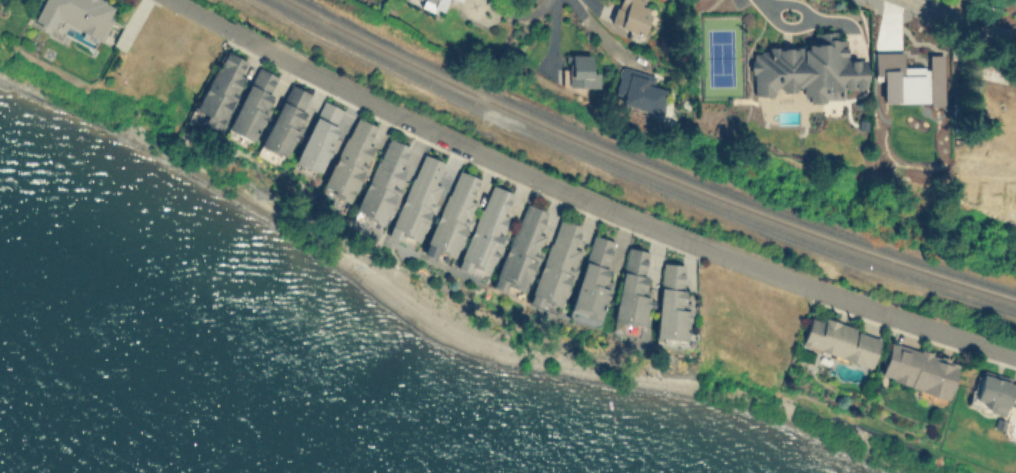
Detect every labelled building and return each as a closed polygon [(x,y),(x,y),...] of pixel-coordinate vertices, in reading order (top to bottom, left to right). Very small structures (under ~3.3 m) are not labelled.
[(104,0),(43,0),(34,21),(53,29),(56,22),(101,41),(116,5),(104,0)] [(445,0),(420,0),(418,4),(440,13),(445,0)] [(644,0),(618,0),(610,24),(643,34),(652,8),(643,5),(644,0)] [(750,48),(751,95),(773,95),(773,90),(799,89),(800,100),(842,99),(842,88),(866,87),(865,59),(846,59),(845,38),(836,38),(836,30),(813,31),(814,46),(750,48)] [(243,74),(239,73),(245,58),(221,48),(196,110),(205,114),(201,124),(220,131),(243,74)] [(597,69),(589,69),(589,53),(566,53),(566,86),(597,86),(597,69)] [(1003,82),(1005,66),(979,62),(977,78),(1003,82)] [(252,141),(273,96),(267,93),(276,74),(255,65),(226,129),(252,141)] [(655,74),(620,65),(613,92),(622,94),(620,103),(658,113),(665,88),(652,85),(655,74)] [(313,95),(289,82),(258,145),(282,157),(313,95)] [(293,162),(319,173),(339,127),(337,126),(344,109),(320,99),(293,162)] [(319,190),(347,204),(374,146),(367,143),(375,125),(355,116),(319,190)] [(408,145),(385,135),(354,212),(383,224),(405,169),(399,166),(408,145)] [(389,233),(418,244),(440,186),(433,183),(442,160),(419,152),(389,233)] [(438,192),(445,195),(456,170),(448,166),(445,174),(439,171),(434,183),(440,186),(442,181),(448,184),(444,192),(439,190),(438,192)] [(425,245),(454,256),(476,202),(469,199),(478,177),(456,168),(425,245)] [(516,193),(488,183),(458,267),(469,271),(471,266),(488,272),(516,193)] [(525,291),(545,235),(538,232),(546,210),(523,202),(492,286),(504,291),(506,284),(525,291)] [(580,225),(557,217),(527,303),(545,309),(547,302),(560,307),(580,250),(572,247),(580,225)] [(567,317),(594,324),(616,240),(589,234),(567,317)] [(652,251),(624,246),(611,320),(638,325),(652,251)] [(688,301),(679,300),(684,264),(661,261),(653,336),(684,339),(688,301)] [(870,366),(879,335),(809,314),(799,346),(870,366)] [(958,359),(889,340),(878,379),(948,398),(958,359)] [(979,371),(968,404),(1003,415),(1007,404),(1015,407),(1015,383),(979,371)]
